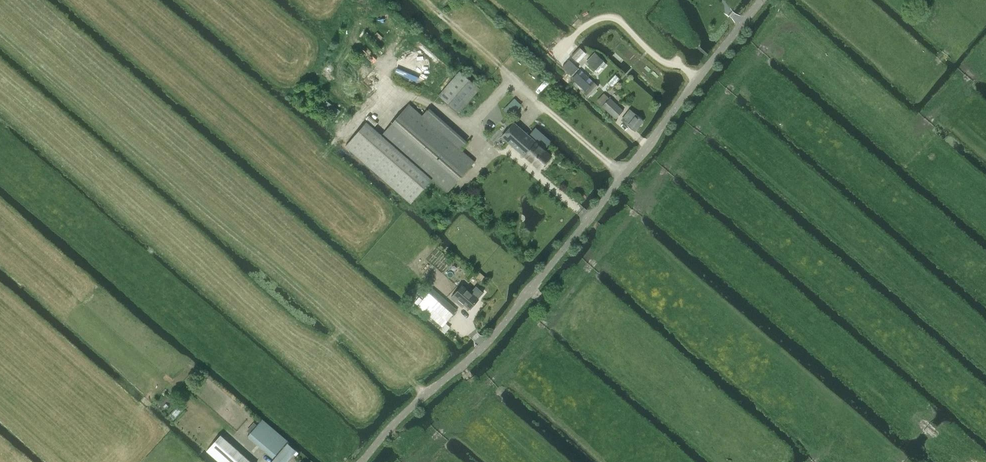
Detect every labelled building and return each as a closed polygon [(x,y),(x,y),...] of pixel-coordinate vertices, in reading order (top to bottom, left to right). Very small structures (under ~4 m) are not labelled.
[(579,47),(571,55),(572,57),(577,62),(586,53),(581,48),(579,47)] [(595,52),(586,61),(595,69),(598,71),(599,72),(602,68),(606,63),(604,61),(595,52)] [(581,70),(573,78),(586,91),(584,93),(589,97),(598,86),(581,70)] [(460,71),(438,95),(458,113),(480,88),(460,71)] [(616,118),(623,110),(610,98),(609,98),(604,93),(599,98),(605,103),(602,106),(616,118)] [(510,116),(521,104),(515,98),(508,106),(507,107),(508,108),(505,111),(510,116)] [(367,121),(346,145),(411,202),(432,178),(447,192),(474,161),(461,149),(422,115),(409,103),(382,134),(367,121)] [(636,130),(644,120),(630,109),(622,119),(636,130)] [(514,122),(502,136),(539,169),(551,155),(544,149),(551,141),(536,128),(529,135),(514,122)] [(462,285),(452,297),(461,306),(464,303),(470,308),(479,299),(462,285)] [(433,289),(418,305),(443,326),(445,323),(457,310),(433,289)] [(262,419),(247,436),(256,443),(270,426),(262,419)] [(207,450),(220,461),(252,461),(221,435),(207,450)] [(296,450),(288,444),(272,461),(286,461),(296,450)]
